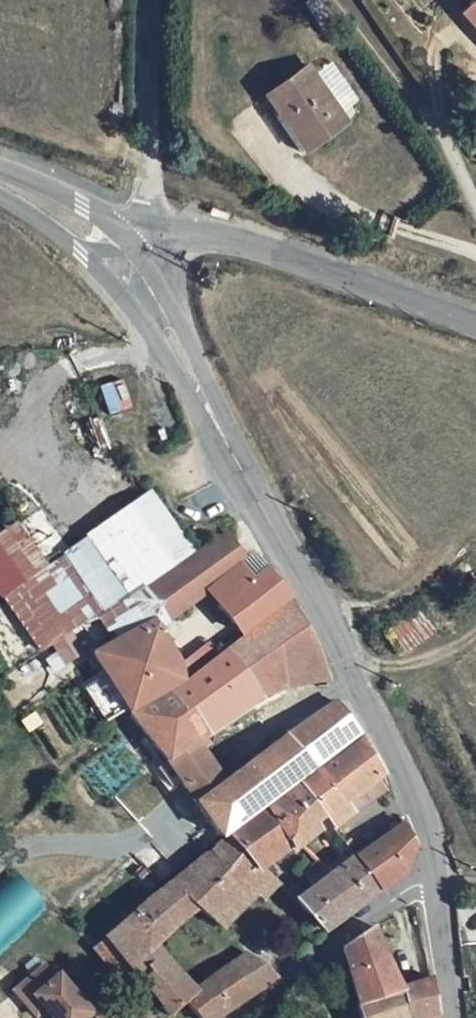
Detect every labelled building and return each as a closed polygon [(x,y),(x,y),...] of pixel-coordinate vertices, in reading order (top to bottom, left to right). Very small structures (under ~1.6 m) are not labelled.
[(472,1),(462,9),(475,26),(475,6),(472,1)] [(331,62),(313,74),(336,108),(354,96),(331,62)] [(336,108),(313,74),(306,63),(264,91),(279,112),(290,105),(313,139),(343,118),(336,108)] [(273,116),(296,150),(313,139),(290,105),(279,112),(273,116)] [(101,389),(110,413),(131,405),(121,381),(101,389)] [(174,570),(195,555),(154,492),(63,549),(32,515),(0,543),(0,566),(39,644),(66,630),(84,602),(97,592),(110,584),(161,550),(174,570)] [(128,601),(145,632),(159,627),(210,589),(208,585),(248,554),(244,553),(229,533),(195,555),(174,570),(128,601)] [(161,550),(110,584),(124,604),(128,601),(174,570),(161,550)] [(289,599),(258,557),(248,554),(208,585),(210,589),(244,632),(289,599)] [(124,604),(110,584),(97,592),(110,613),(124,604)] [(95,623),(110,613),(97,592),(84,602),(95,623)] [(289,599),(244,632),(178,680),(130,715),(165,760),(193,741),(200,736),(268,689),(281,686),(270,657),(315,645),(289,599)] [(93,652),(130,715),(178,680),(171,665),(177,660),(159,627),(145,632),(128,601),(124,604),(110,613),(126,638),(93,652)] [(77,650),(66,630),(39,644),(52,665),(77,650)] [(281,686),(322,677),(315,645),(270,657),(281,686)] [(310,771),(360,736),(334,703),(285,735),(310,771)] [(262,807),(299,779),(310,771),(285,735),(219,780),(198,795),(210,822),(193,834),(202,852),(226,834),(262,807)] [(193,741),(165,760),(183,784),(195,798),(198,795),(219,780),(197,747),(204,742),(200,736),(193,741)] [(333,826),(336,825),(362,806),(355,791),(375,779),(381,774),(360,736),(310,771),(299,779),(324,815),(333,826)] [(294,852),(309,842),(303,832),(324,815),(299,779),(262,807),(288,842),(294,852)] [(288,842),(262,807),(226,834),(257,865),(288,842)] [(403,874),(416,845),(401,821),(356,854),(382,888),(403,874)] [(226,834),(202,852),(109,934),(128,961),(147,946),(195,907),(219,926),(247,899),(235,880),(249,869),(261,885),(269,874),(257,865),(226,834)] [(311,887),(335,923),(382,888),(356,854),(328,874),(311,887)] [(311,887),(328,874),(320,861),(301,874),(311,887)] [(235,880),(247,899),(261,885),(249,869),(235,880)] [(43,900),(15,872),(0,887),(0,943),(43,900)] [(268,896),(280,884),(269,874),(261,885),(268,896)] [(311,887),(296,897),(312,920),(322,934),(335,923),(311,887)] [(311,943),(322,934),(312,920),(301,927),(311,943)] [(385,957),(373,927),(340,947),(350,974),(359,1001),(398,988),(385,957)] [(128,961),(109,934),(95,946),(129,988),(142,977),(128,961)] [(128,961),(142,977),(158,963),(147,946),(128,961)] [(227,965),(250,993),(273,975),(246,953),(227,965)] [(13,988),(26,1003),(35,995),(45,1007),(55,1017),(83,1017),(92,1010),(59,972),(55,975),(43,962),(13,988)] [(186,990),(158,963),(142,977),(154,993),(169,1012),(189,999),(203,1017),(212,1017),(250,993),(227,965),(186,990)] [(359,1001),(357,1002),(363,1017),(416,1017),(420,1017),(439,1017),(432,977),(426,979),(398,988),(359,1001)] [(35,995),(26,1003),(37,1015),(45,1007),(35,995)]
